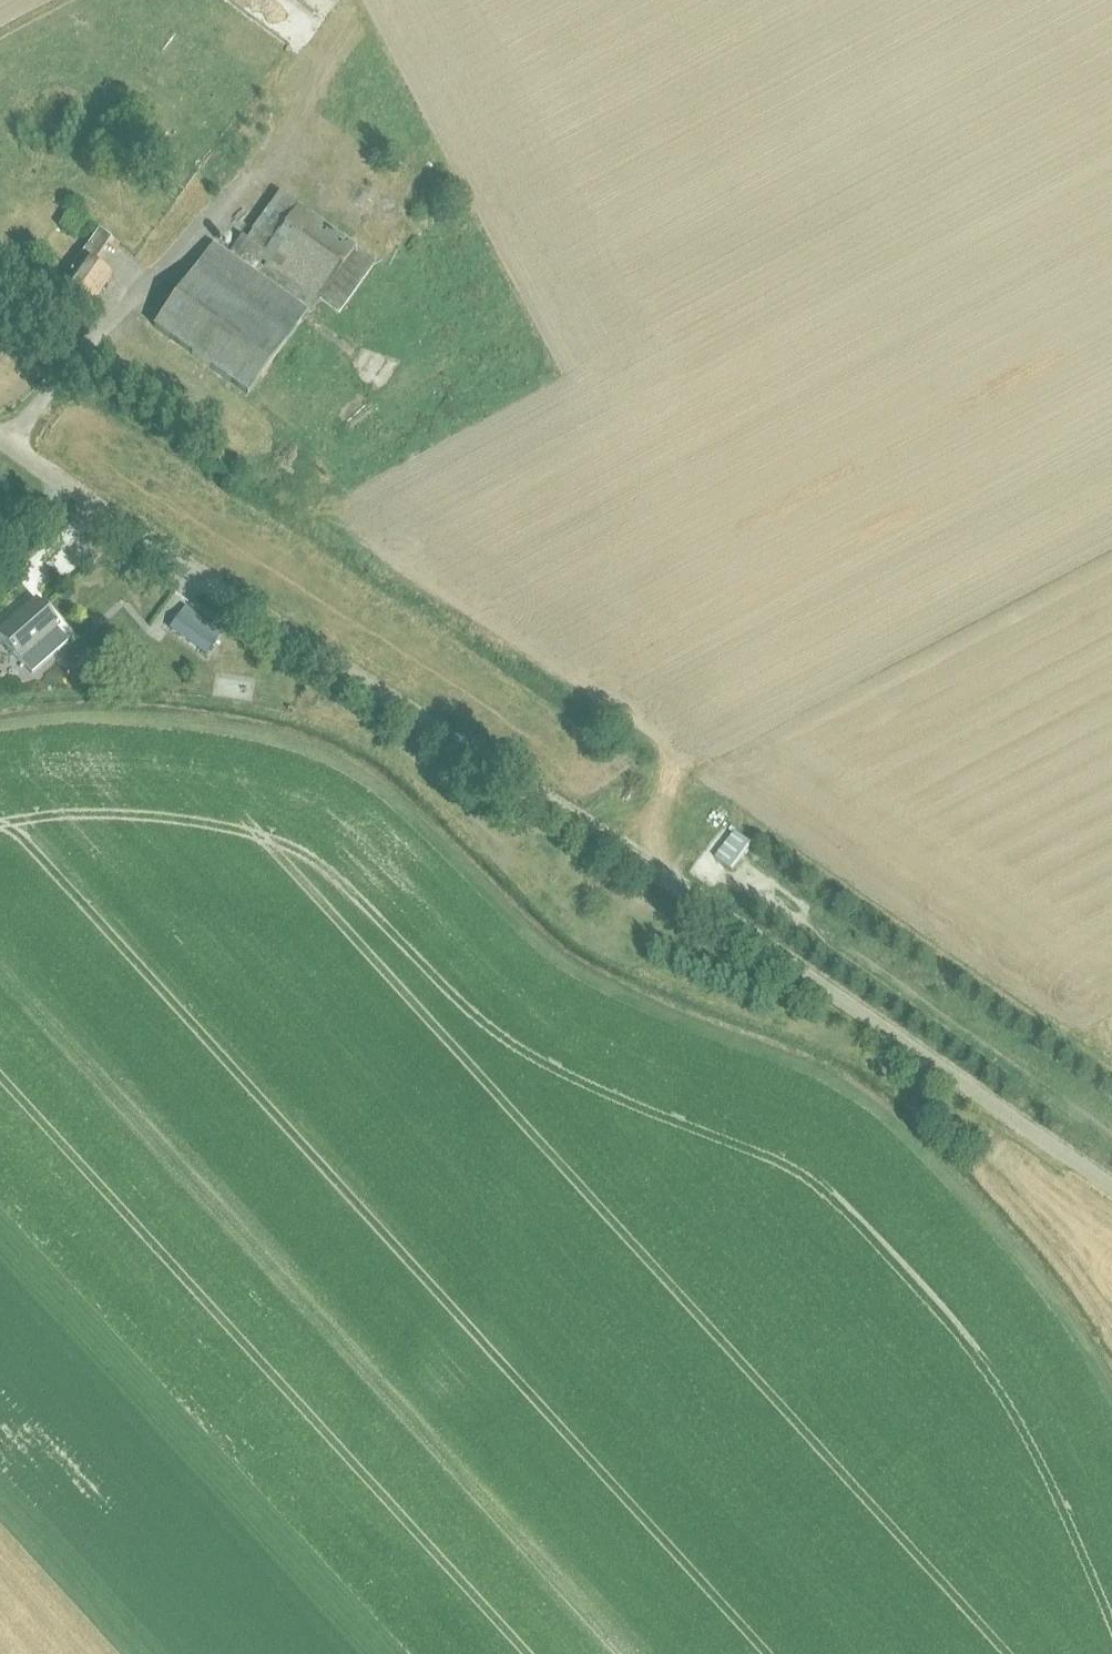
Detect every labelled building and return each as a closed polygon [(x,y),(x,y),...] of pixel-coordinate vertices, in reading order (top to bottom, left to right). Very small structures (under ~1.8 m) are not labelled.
[(295,34),(307,12),(295,6),(287,21),(274,13),(277,9),(266,3),(268,0),(233,0),(295,34)] [(263,260),(300,210),(278,194),(245,240),(240,237),(227,256),(211,245),(153,327),(247,394),(306,312),(310,315),(320,301),(263,260)] [(117,244),(110,239),(98,230),(68,273),(72,276),(59,295),(87,314),(112,278),(93,265),(106,246),(113,250),(117,244)] [(58,624),(35,598),(0,628),(0,637),(19,658),(58,624)] [(215,641),(179,615),(169,629),(205,655),(215,641)] [(732,831),(718,860),(737,869),(752,840),(732,831)]
